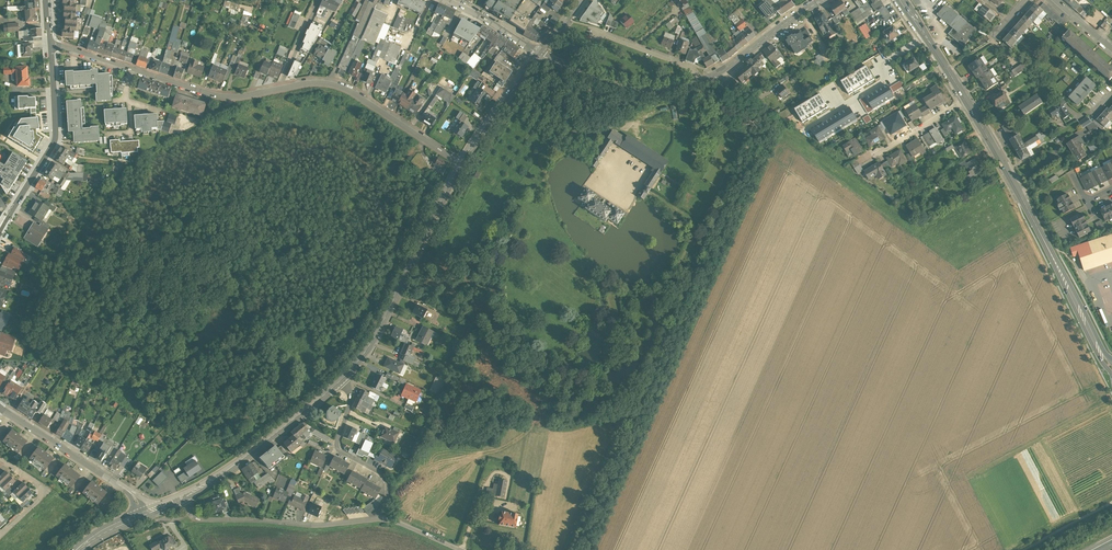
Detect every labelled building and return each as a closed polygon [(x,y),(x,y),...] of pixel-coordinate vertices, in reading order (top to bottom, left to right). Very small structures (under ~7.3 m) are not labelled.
[(30,7),(30,10),(35,9),(40,9),(39,0),(30,0),(30,7)] [(63,4),(65,4),(64,17),(66,18),(65,30),(63,30),(62,37),(74,38),(74,32),(76,32),(77,18),(76,18),(77,5),(75,5),(75,0),(63,0),(63,4)] [(254,7),(225,0),(223,7),(253,14),(254,7)] [(320,5),(326,8),(336,12),(341,4),(331,0),(322,0),(320,5)] [(359,13),(363,15),(369,1),(367,0),(366,0),(365,0),(359,13)] [(417,0),(399,0),(396,5),(399,7),(400,5),(421,14),(425,4),(420,1),(420,0),(417,0)] [(494,0),(487,0),(483,5),(491,11),(497,2),(494,0)] [(506,4),(499,0),(497,2),(491,11),(498,15),(498,16),(502,18),(503,18),(509,22),(515,12),(516,11),(509,6),(509,5),(506,3),(506,4)] [(559,0),(550,0),(550,2),(548,5),(547,5),(552,9),(556,12),(558,9),(560,9),(560,7),(563,3),(559,0)] [(675,1),(681,8),(682,8),(687,3),(685,0),(676,0),(675,1)] [(774,8),(779,5),(774,0),(773,1),(772,0),(765,0),(774,8)] [(773,8),(781,16),(795,6),(791,0),(786,0),(783,2),(779,5),(774,8),(773,8)] [(842,0),(830,8),(836,16),(843,12),(845,17),(849,14),(842,0)] [(859,2),(862,6),(862,7),(864,10),(870,7),(865,0),(861,0),(859,2)] [(880,0),(874,4),(872,5),(874,10),(882,4),(880,0)] [(363,15),(359,24),(358,24),(357,26),(354,33),(353,37),(360,40),(376,6),(376,5),(370,2),(369,1),(363,15)] [(598,4),(594,1),(579,21),(587,24),(589,22),(597,24),(604,13),(599,7),(597,5),(598,4)] [(356,2),(349,14),(355,16),(357,12),(359,9),(361,4),(356,2)] [(548,5),(545,2),(541,7),(548,12),(550,9),(552,10),(552,9),(547,5),(548,5)] [(1084,9),(1077,3),(1073,8),(1080,14),(1084,9)] [(446,7),(438,4),(435,12),(439,14),(443,16),(446,7)] [(769,4),(766,6),(765,4),(760,8),(766,16),(767,15),(770,19),(777,13),(773,8),(769,4)] [(1036,4),(1031,10),(1038,16),(1044,11),(1042,9),(1040,7),(1036,4)] [(326,8),(320,5),(316,14),(322,16),(326,8)] [(953,29),(949,35),(964,46),(977,30),(946,5),(937,15),(953,29)] [(996,15),(983,6),(978,12),(990,22),(996,15)] [(84,13),(90,16),(92,10),(86,7),(84,13)] [(446,7),(443,16),(452,20),(455,11),(446,7)] [(690,7),(683,10),(686,15),(693,12),(690,7)] [(859,8),(850,14),(856,24),(873,13),(870,7),(864,10),(862,7),(859,8)] [(35,16),(35,9),(30,10),(25,10),(26,23),(37,22),(37,21),(38,21),(38,17),(36,17),(36,16),(35,16)] [(374,9),(360,40),(365,42),(374,45),(377,38),(383,24),(387,15),(380,11),(374,9)] [(1031,10),(1025,16),(1033,23),(1038,16),(1031,10)] [(526,17),(524,15),(523,16),(515,12),(509,22),(525,32),(531,22),(525,18),(526,17)] [(706,33),(693,12),(686,15),(703,45),(705,49),(706,49),(706,50),(709,53),(712,53),(715,50),(712,44),(706,34),(706,33)] [(823,12),(814,18),(820,27),(819,28),(822,33),(824,32),(827,31),(824,26),(829,22),(823,12)] [(300,15),(294,13),(291,19),(297,22),(300,15)] [(359,13),(356,21),(357,21),(355,25),(357,26),(358,24),(359,24),(363,15),(359,13)] [(437,18),(434,23),(438,25),(443,16),(439,14),(437,18)] [(404,18),(398,15),(392,27),(398,30),(404,18)] [(627,15),(620,21),(626,28),(634,22),(627,15)] [(1058,15),(1054,19),(1063,28),(1067,23),(1058,15)] [(92,18),(89,17),(86,26),(94,29),(100,31),(105,32),(107,27),(108,25),(101,22),(102,19),(93,16),(92,18)] [(452,20),(443,16),(438,25),(434,31),(434,32),(439,35),(448,20),(451,21),(452,20)] [(671,29),(679,20),(675,16),(667,24),(671,29)] [(1033,23),(1025,16),(1020,22),(1027,29),(1033,23)] [(1038,16),(1033,23),(1037,26),(1042,20),(1038,16)] [(297,22),(291,19),(288,26),(294,29),(297,22)] [(747,25),(742,19),(735,25),(739,30),(741,29),(743,27),(744,28),(747,25)] [(618,23),(612,20),(610,26),(616,29),(618,23)] [(871,20),(866,23),(873,33),(877,30),(871,20)] [(476,35),(479,30),(472,26),(473,25),(469,24),(469,25),(462,21),(454,34),(470,43),(476,35)] [(829,22),(824,26),(827,31),(824,32),(825,34),(827,38),(829,38),(835,34),(837,33),(833,26),(830,21),(829,22)] [(1105,21),(1101,26),(1106,30),(1110,26),(1105,21)] [(525,32),(523,35),(531,39),(535,30),(531,28),(533,24),(531,22),(525,32)] [(1027,29),(1020,22),(1014,28),(1022,35),(1027,29)] [(18,24),(8,25),(9,33),(19,31),(18,24)] [(299,52),(303,54),(304,52),(308,54),(322,29),(321,29),(322,27),(319,25),(318,27),(312,24),(299,52)] [(390,26),(383,24),(377,38),(380,39),(381,38),(384,40),(390,26)] [(479,30),(476,35),(479,36),(480,35),(485,38),(486,38),(492,31),(484,25),(479,30)] [(845,39),(836,25),(833,26),(837,33),(841,40),(844,40),(845,40),(845,39)] [(171,33),(166,50),(171,52),(174,42),(175,39),(178,27),(173,26),(171,33)] [(893,27),(884,33),(882,34),(885,38),(886,37),(889,41),(891,44),(897,40),(896,37),(899,35),(893,27)] [(434,31),(430,28),(429,28),(426,34),(431,36),(434,32),(434,31)] [(866,28),(860,31),(864,37),(870,33),(866,28)] [(1022,35),(1014,28),(1009,34),(1017,41),(1022,35)] [(41,29),(31,30),(32,38),(34,38),(42,37),(41,29)] [(745,33),(743,35),(748,42),(756,36),(750,29),(745,33)] [(806,29),(797,35),(796,34),(793,36),(793,35),(787,38),(788,39),(786,41),(789,46),(790,45),(795,53),(801,50),(802,51),(807,48),(806,47),(809,45),(808,44),(813,41),(810,37),(811,37),(806,29)] [(542,34),(535,30),(531,39),(538,43),(540,42),(542,37),(543,35),(542,34)] [(722,30),(710,38),(713,43),(713,44),(716,42),(718,41),(722,38),(725,35),(722,30)] [(1063,38),(1110,80),(1111,78),(1111,68),(1070,30),(1063,38)] [(99,34),(96,44),(100,45),(102,40),(103,40),(105,33),(106,32),(105,32),(100,31),(99,34)] [(500,36),(492,31),(486,38),(492,42),(495,44),(500,36)] [(673,41),(668,38),(669,34),(666,33),(665,37),(664,37),(663,39),(661,39),(660,42),(662,43),(661,45),(671,48),(674,41),(673,41)] [(466,48),(470,43),(454,34),(451,40),(466,48)] [(743,35),(742,34),(737,38),(743,46),(748,42),(743,35)] [(1017,41),(1009,34),(1004,40),(1003,40),(1011,48),(1011,47),(1017,41)] [(987,35),(977,42),(980,46),(990,40),(987,35)] [(508,41),(500,36),(495,44),(497,46),(502,49),(508,41)] [(730,40),(728,37),(723,40),(729,47),(733,44),(730,40)] [(743,46),(737,38),(736,40),(733,37),(732,38),(730,40),(733,44),(738,51),(743,46)] [(384,40),(381,38),(380,39),(373,56),(379,58),(388,62),(396,45),(384,40)] [(355,51),(346,71),(349,72),(354,61),(356,57),(358,58),(365,42),(360,40),(358,45),(355,51)] [(681,40),(681,41),(677,51),(685,54),(685,52),(688,54),(690,49),(690,48),(687,47),(689,43),(681,40)] [(351,41),(350,41),(347,47),(355,51),(358,45),(351,41)] [(519,49),(508,41),(502,49),(498,54),(503,57),(507,53),(516,59),(519,54),(517,52),(519,49)] [(93,43),(90,42),(87,49),(97,53),(100,45),(96,44),(93,43)] [(180,44),(174,42),(171,52),(172,52),(170,56),(172,57),(173,57),(174,53),(178,53),(180,44)] [(717,43),(716,42),(713,44),(713,43),(712,44),(715,50),(717,52),(722,50),(719,46),(717,43)] [(32,44),(21,45),(22,57),(30,57),(30,49),(32,49),(32,44)] [(115,46),(108,44),(107,47),(104,55),(112,57),(114,49),(115,46)] [(729,47),(724,51),(729,57),(738,51),(733,44),(729,47)] [(102,46),(100,45),(97,53),(104,55),(107,47),(102,46)] [(288,57),(291,50),(280,45),(276,54),(283,57),(284,56),(288,57)] [(396,45),(388,62),(393,65),(401,47),(396,45)] [(703,45),(697,49),(699,54),(702,52),(702,53),(706,50),(706,49),(705,49),(703,45)] [(768,48),(763,52),(767,57),(771,61),(774,65),(773,65),(774,65),(776,67),(775,67),(776,68),(781,64),(780,63),(780,64),(778,62),(779,61),(778,61),(777,62),(776,61),(781,56),(780,54),(777,51),(778,51),(773,45),(768,48)] [(319,46),(317,49),(316,48),(314,51),(316,52),(314,54),(323,59),(327,51),(321,48),(319,46)] [(355,51),(347,47),(338,68),(340,68),(343,70),(345,71),(346,71),(355,51)] [(116,50),(114,49),(112,57),(118,59),(121,51),(116,50)] [(149,52),(142,50),(139,57),(146,60),(149,52)] [(166,50),(164,57),(172,60),(173,57),(172,57),(170,56),(172,52),(171,52),(166,50)] [(332,52),(328,50),(327,51),(323,59),(322,60),(326,62),(324,65),(329,67),(331,62),(332,62),(334,59),(333,58),(337,53),(332,51),(332,52)] [(715,50),(712,53),(709,53),(710,56),(715,63),(721,60),(717,52),(715,50)] [(724,50),(722,50),(717,52),(721,60),(722,62),(725,61),(729,57),(724,51),(724,50)] [(124,52),(121,51),(118,59),(124,61),(127,53),(124,52)] [(467,55),(463,52),(458,58),(462,61),(467,55)] [(130,54),(127,53),(124,61),(131,63),(133,55),(130,54)] [(482,59),(474,53),(470,58),(465,64),(473,69),(482,59)] [(498,54),(495,59),(500,63),(503,57),(498,54)] [(692,55),(688,54),(686,61),(694,64),(697,57),(692,55)] [(827,64),(821,54),(820,54),(816,56),(815,57),(817,59),(820,65),(822,67),(827,64)] [(189,57),(182,55),(179,61),(179,62),(182,63),(186,64),(189,57)] [(467,55),(462,61),(465,64),(470,58),(467,55)] [(706,58),(703,60),(707,68),(715,63),(710,56),(706,58)] [(146,60),(139,57),(136,65),(146,68),(149,60),(146,60)] [(172,60),(164,57),(163,63),(170,66),(171,64),(172,60)] [(761,61),(758,57),(752,61),(758,68),(761,66),(762,67),(764,65),(761,61)] [(914,58),(910,61),(909,60),(902,64),(908,73),(910,72),(919,66),(914,58)] [(980,58),(969,66),(973,72),(984,65),(980,58)] [(158,62),(154,60),(151,70),(159,73),(162,63),(158,62)] [(189,68),(187,72),(187,73),(201,77),(204,68),(196,65),(197,62),(192,60),(189,68)] [(751,60),(747,63),(749,64),(746,66),(753,74),(754,76),(760,71),(758,68),(752,61),(751,60)] [(354,61),(349,72),(348,74),(356,77),(358,72),(361,65),(354,61)] [(282,66),(273,62),(271,65),(268,72),(271,74),(274,76),(274,75),(278,77),(282,66)] [(301,65),(294,62),(287,77),(294,76),(301,65)] [(512,72),(496,62),(494,66),(494,65),(492,68),(492,69),(489,72),(500,80),(505,83),(512,72)] [(163,63),(162,63),(159,73),(167,75),(170,66),(163,63)] [(267,64),(264,63),(260,72),(267,75),(268,72),(271,65),(268,63),(267,64)] [(249,68),(239,64),(235,74),(235,75),(236,73),(241,75),(240,77),(244,78),(249,68)] [(984,65),(973,72),(977,78),(979,77),(989,71),(984,65)] [(220,69),(213,66),(209,76),(216,79),(220,69)] [(753,74),(746,66),(735,75),(743,84),(749,80),(748,78),(753,74)] [(874,80),(866,66),(841,81),(849,95),(874,80)] [(28,67),(13,68),(13,73),(15,73),(15,81),(18,80),(18,87),(30,86),(30,79),(28,79),(28,67)] [(179,67),(178,68),(177,68),(174,77),(181,80),(184,70),(180,69),(181,67),(180,67),(179,67)] [(227,72),(223,81),(226,82),(231,70),(228,68),(227,72)] [(220,69),(216,79),(223,82),(223,81),(227,72),(220,69)] [(481,74),(473,69),(469,75),(477,80),(481,74)] [(91,71),(66,73),(67,86),(70,86),(71,89),(93,88),(93,85),(98,84),(98,88),(96,88),(97,101),(111,101),(110,97),(113,97),(112,75),(109,76),(109,74),(98,75),(97,70),(91,70),(91,71)] [(989,71),(979,77),(983,84),(994,76),(990,70),(989,71)] [(374,76),(366,73),(363,81),(370,84),(374,76)] [(994,76),(983,84),(987,90),(998,83),(994,76)] [(384,80),(380,78),(375,88),(386,93),(389,87),(392,88),(394,82),(396,80),(392,78),(391,80),(386,77),(384,80)] [(734,78),(725,86),(731,89),(738,83),(734,78)] [(1087,78),(1081,85),(1090,93),(1096,86),(1087,78)] [(165,86),(162,85),(150,81),(147,80),(147,81),(140,79),(137,88),(168,98),(171,88),(165,86)] [(505,83),(500,80),(497,84),(502,88),(505,83)] [(484,84),(478,81),(475,86),(480,90),(484,84)] [(890,87),(893,93),(904,86),(901,81),(890,87)] [(783,84),(778,88),(779,89),(776,91),(782,99),(789,93),(783,84)] [(890,99),(894,97),(887,85),(883,88),(890,99)] [(1081,85),(1075,92),(1084,99),(1090,93),(1081,85)] [(480,90),(475,86),(473,89),(476,92),(470,101),(475,105),(476,104),(480,107),(485,100),(486,100),(488,96),(488,95),(480,90)] [(946,101),(936,86),(931,89),(934,94),(924,100),(930,110),(938,106),(946,101)] [(441,87),(436,95),(439,97),(440,98),(445,90),(441,87)] [(885,102),(890,99),(883,88),(878,90),(885,102)] [(409,90),(406,95),(400,105),(407,109),(416,95),(409,90)] [(455,96),(445,90),(440,98),(450,104),(455,96)] [(881,104),(885,102),(878,90),(874,93),(881,104)] [(402,95),(394,91),(390,100),(398,103),(402,95)] [(1010,102),(1003,91),(991,99),(996,107),(1004,101),(1006,104),(1010,102)] [(1075,92),(1069,98),(1078,106),(1084,99),(1075,92)] [(402,95),(398,103),(400,105),(406,95),(403,93),(402,95)] [(877,107),(881,104),(874,93),(870,96),(877,107)] [(794,109),(803,123),(828,108),(820,94),(794,109)] [(181,109),(181,110),(194,114),(194,113),(202,116),(204,110),(203,110),(205,104),(201,102),(200,103),(182,97),(182,96),(177,95),(175,101),(174,101),(173,106),(181,109)] [(416,95),(407,109),(415,115),(425,101),(416,95)] [(436,95),(427,109),(430,111),(439,97),(436,95)] [(1037,95),(1019,107),(1025,115),(1043,103),(1037,95)] [(873,109),(877,107),(870,96),(866,98),(873,109)] [(28,97),(15,97),(15,110),(26,109),(31,108),(36,108),(36,98),(28,98),(28,97)] [(873,110),(873,109),(866,98),(865,97),(859,100),(868,114),(873,110)] [(1063,97),(1057,101),(1059,104),(1061,103),(1063,106),(1069,102),(1063,97)] [(81,99),(67,100),(69,132),(74,132),(75,143),(99,141),(99,127),(91,128),(91,130),(83,130),(82,125),(85,124),(85,120),(83,120),(83,112),(85,112),(84,108),(81,108),(81,99)] [(1059,104),(1049,111),(1053,117),(1059,113),(1063,119),(1069,115),(1063,106),(1061,103),(1059,104)] [(916,104),(906,110),(913,121),(923,115),(920,110),(916,104)] [(926,107),(920,110),(923,115),(924,116),(930,113),(926,107)] [(113,110),(104,111),(106,126),(112,125),(112,127),(121,127),(121,125),(127,124),(126,109),(118,110),(118,108),(113,109),(113,110)] [(852,122),(857,119),(850,108),(846,110),(852,122)] [(1103,114),(1110,121),(1111,119),(1111,112),(1109,110),(1108,108),(1107,108),(1108,109),(1103,114)] [(848,124),(852,122),(846,110),(841,113),(848,124)] [(467,117),(460,112),(455,118),(459,121),(462,123),(467,117)] [(844,127),(848,124),(841,113),(837,115),(844,127)] [(898,113),(890,117),(898,130),(906,126),(902,119),(898,113)] [(143,116),(135,116),(136,131),(142,131),(142,133),(151,132),(151,130),(157,130),(157,121),(156,115),(148,115),(148,114),(143,114),(143,116)] [(177,117),(169,114),(167,122),(171,123),(174,124),(177,117)] [(427,115),(427,114),(426,116),(423,121),(431,127),(435,120),(427,115)] [(1103,114),(1097,120),(1105,127),(1110,121),(1103,114)] [(840,129),(844,127),(837,115),(833,118),(840,129)] [(863,119),(866,124),(872,121),(869,115),(863,119)] [(891,135),(898,130),(890,117),(883,122),(887,128),(891,135)] [(956,117),(942,125),(945,129),(947,132),(953,128),(956,134),(964,130),(956,117)] [(14,128),(8,138),(33,153),(38,145),(39,146),(43,139),(37,135),(37,130),(39,130),(38,118),(36,118),(31,118),(21,119),(16,129),(14,128)] [(836,132),(840,129),(833,118),(829,120),(836,132)] [(1087,118),(1079,123),(1083,129),(1086,126),(1087,126),(1093,122),(1087,118)] [(1105,127),(1097,120),(1096,119),(1093,122),(1098,127),(1102,130),(1105,127)] [(831,134),(836,132),(829,120),(825,123),(831,134)] [(167,122),(164,121),(161,130),(168,133),(171,123),(167,122)] [(462,123),(459,121),(452,132),(454,133),(454,134),(454,135),(455,135),(456,136),(456,135),(457,135),(461,138),(468,127),(462,123)] [(1087,126),(1086,126),(1090,132),(1098,127),(1093,122),(1087,126)] [(827,137),(831,134),(825,123),(820,125),(827,137)] [(1007,124),(1002,127),(1007,134),(1012,131),(1007,124)] [(823,139),(827,137),(820,125),(816,128),(823,139)] [(819,141),(823,139),(816,128),(812,130),(819,141)] [(878,128),(873,130),(875,134),(866,140),(870,147),(885,138),(881,133),(878,128)] [(936,129),(930,132),(931,133),(925,136),(924,137),(929,145),(930,145),(931,146),(937,142),(937,143),(943,140),(936,129)] [(625,138),(613,130),(607,138),(613,142),(620,146),(625,138)] [(1017,132),(1009,137),(1012,143),(1020,138),(1017,132)] [(625,138),(620,146),(629,152),(636,141),(627,135),(625,138)] [(929,145),(924,137),(925,136),(924,136),(921,138),(928,149),(931,147),(931,146),(930,145),(929,145)] [(1079,136),(1075,138),(1081,147),(1085,144),(1079,136)] [(1037,137),(1027,142),(1028,143),(1024,145),(1025,148),(1039,140),(1037,137)] [(613,142),(607,138),(597,155),(602,159),(613,142)] [(1020,138),(1012,143),(1017,152),(1018,152),(1025,148),(1024,145),(1020,138)] [(1075,138),(1068,143),(1073,152),(1081,147),(1075,138)] [(120,139),(110,140),(111,152),(121,152),(120,142),(120,139)] [(855,139),(844,146),(846,151),(850,149),(855,157),(863,152),(855,139)] [(919,140),(912,144),(911,143),(906,147),(910,153),(912,157),(913,156),(920,152),(921,154),(926,152),(919,140)] [(1039,140),(1025,148),(1027,151),(1031,148),(1031,149),(1037,145),(1040,143),(1039,140)] [(121,153),(130,153),(129,141),(120,142),(121,152),(121,153)] [(130,153),(140,152),(139,141),(129,141),(130,153)] [(636,141),(629,152),(634,155),(634,156),(635,157),(635,156),(642,160),(641,161),(642,161),(643,161),(648,164),(649,163),(653,156),(652,156),(654,153),(650,150),(649,149),(642,145),(641,144),(640,144),(640,143),(640,142),(640,141),(639,141),(638,141),(637,141),(636,141)] [(965,141),(955,147),(959,153),(960,152),(963,156),(967,153),(968,154),(971,153),(970,151),(971,151),(965,141)] [(1096,143),(1088,146),(1091,152),(1098,150),(1096,143)] [(70,152),(62,146),(57,154),(66,160),(66,159),(69,154),(70,152)] [(85,150),(77,147),(76,154),(84,156),(85,150)] [(1081,147),(1073,152),(1079,161),(1087,156),(1081,147)] [(1025,148),(1018,152),(1022,160),(1026,157),(1028,156),(1030,155),(1027,151),(1025,148)] [(901,150),(887,158),(892,167),(901,161),(903,164),(907,161),(901,150)] [(28,162),(13,153),(5,166),(0,163),(0,176),(1,177),(1,178),(4,180),(0,185),(7,195),(28,162)] [(66,160),(57,154),(53,159),(62,165),(66,160)] [(73,156),(69,154),(66,159),(69,160),(72,162),(76,156),(73,154),(73,156)] [(602,159),(597,155),(590,165),(595,169),(602,159)] [(653,156),(649,163),(656,167),(652,173),(658,176),(666,165),(653,156)] [(449,163),(438,158),(435,165),(438,166),(445,170),(449,163)] [(975,158),(967,163),(971,171),(969,172),(970,175),(966,177),(968,180),(981,172),(979,168),(980,167),(975,158)] [(856,159),(851,162),(854,168),(860,164),(856,159)] [(965,161),(954,167),(956,170),(967,164),(965,161)] [(60,167),(52,162),(48,168),(56,173),(58,170),(60,167)] [(880,163),(864,172),(869,179),(876,175),(879,179),(886,175),(884,170),(880,163)] [(860,164),(854,168),(858,174),(864,170),(860,164)] [(445,170),(438,166),(435,173),(442,176),(445,170)] [(56,173),(48,168),(43,175),(52,180),(54,176),(56,173)] [(1098,170),(1092,173),(1098,185),(1104,182),(1100,172),(1098,170)] [(65,173),(62,178),(66,180),(70,173),(67,171),(65,173)] [(77,173),(70,173),(66,180),(71,180),(82,181),(83,173),(77,173)] [(658,176),(652,173),(637,196),(643,200),(658,176)] [(1092,173),(1085,176),(1087,180),(1091,188),(1098,185),(1092,173)] [(1057,175),(1049,180),(1051,183),(1059,179),(1057,175)] [(56,186),(42,178),(40,181),(46,184),(51,187),(54,189),(56,186)] [(62,178),(58,184),(62,186),(66,180),(62,178)] [(66,180),(62,186),(61,189),(64,190),(65,191),(71,180),(66,180)] [(1087,180),(1082,183),(1086,190),(1091,188),(1087,180)] [(46,184),(40,181),(35,187),(41,191),(42,191),(46,184)] [(51,187),(46,184),(42,191),(47,194),(51,187)] [(612,210),(593,198),(595,195),(585,188),(578,199),(587,205),(585,208),(605,222),(608,218),(617,225),(624,214),(614,207),(612,210)] [(1058,199),(1056,200),(1059,206),(1058,207),(1059,209),(1060,208),(1063,214),(1075,208),(1074,207),(1072,202),(1070,200),(1068,195),(1068,196),(1067,194),(1058,199)] [(44,205),(37,200),(34,205),(35,206),(34,208),(34,207),(30,213),(36,217),(41,220),(42,220),(49,209),(49,208),(44,205)] [(55,208),(46,202),(44,205),(49,208),(49,209),(53,211),(55,208)] [(1100,211),(1105,222),(1111,218),(1111,219),(1111,204),(1100,211)] [(1082,213),(1070,219),(1079,237),(1091,231),(1082,213)] [(34,224),(25,238),(33,243),(37,238),(41,240),(46,231),(39,227),(40,227),(34,224)] [(1071,248),(1073,255),(1078,253),(1084,271),(1111,261),(1111,235),(1071,248)] [(17,251),(14,249),(11,255),(23,261),(26,256),(17,251)] [(11,255),(9,254),(5,263),(13,267),(14,266),(19,269),(23,261),(11,255)] [(0,270),(0,282),(10,286),(11,283),(13,283),(14,281),(13,279),(12,279),(14,276),(7,273),(0,270)] [(417,305),(413,313),(422,318),(427,310),(417,305)] [(0,314),(0,326),(1,323),(6,325),(8,316),(2,314),(0,314)] [(403,331),(396,327),(391,337),(398,340),(399,337),(403,331)] [(423,327),(416,341),(426,346),(433,332),(423,327)] [(0,338),(0,353),(5,355),(7,349),(11,350),(14,341),(7,338),(1,336),(0,338)] [(411,342),(399,337),(398,340),(398,341),(404,344),(409,346),(411,342)] [(409,346),(404,344),(400,354),(403,355),(410,358),(411,356),(410,355),(413,349),(414,350),(414,348),(409,346)] [(400,359),(399,363),(388,358),(384,367),(393,371),(393,370),(404,375),(407,366),(404,365),(405,362),(400,359)] [(11,369),(8,373),(13,378),(17,374),(11,369)] [(386,378),(377,374),(371,387),(380,391),(380,390),(382,391),(384,387),(382,386),(386,378)] [(6,382),(5,384),(7,386),(10,381),(13,378),(10,376),(6,382)] [(436,377),(430,391),(435,393),(434,393),(435,393),(440,395),(439,395),(440,396),(440,395),(446,381),(447,381),(436,377)] [(10,381),(7,386),(3,392),(9,396),(16,385),(10,381)] [(413,389),(406,386),(406,385),(406,384),(401,395),(408,399),(408,398),(416,402),(421,391),(413,388),(413,389)] [(21,388),(16,385),(9,396),(14,399),(18,393),(21,388)] [(23,385),(21,388),(18,393),(21,395),(26,386),(23,385)] [(369,393),(361,390),(361,389),(357,398),(364,402),(365,402),(367,397),(369,394),(369,393)] [(376,394),(370,391),(370,392),(369,393),(369,394),(367,397),(373,400),(376,394)] [(29,398),(25,396),(23,400),(26,401),(25,402),(30,406),(33,401),(29,398)] [(373,400),(367,397),(365,402),(369,404),(372,406),(374,402),(374,401),(373,400)] [(364,402),(357,398),(352,407),(360,411),(362,406),(364,402)] [(20,405),(17,409),(25,414),(30,406),(25,402),(26,401),(23,400),(21,403),(20,405)] [(38,403),(33,400),(33,401),(36,403),(33,408),(37,410),(36,411),(40,414),(45,406),(47,404),(42,401),(39,404),(38,404),(38,403)] [(33,408),(30,406),(25,414),(32,418),(36,411),(37,410),(33,408)] [(334,408),(333,407),(320,417),(326,425),(335,428),(340,412),(338,411),(339,410),(335,407),(334,408)] [(53,413),(48,409),(45,413),(44,415),(50,418),(53,413)] [(72,414),(66,412),(62,422),(63,422),(64,420),(69,423),(71,415),(72,414)] [(44,415),(44,414),(39,422),(47,428),(52,420),(50,418),(44,415)] [(63,422),(61,427),(57,434),(62,437),(66,429),(68,426),(69,423),(64,420),(63,422)] [(302,423),(307,430),(303,434),(306,438),(311,434),(315,430),(304,422),(302,423)] [(302,423),(297,428),(302,434),(303,434),(307,430),(302,423)] [(105,424),(99,434),(102,436),(107,426),(105,424)] [(356,429),(348,426),(346,430),(355,434),(356,430),(356,429)] [(393,430),(385,426),(380,437),(394,443),(399,433),(393,430)] [(0,436),(0,442),(2,444),(4,442),(12,431),(7,428),(0,436)] [(69,431),(66,429),(62,437),(70,442),(73,437),(76,429),(73,428),(71,432),(69,431)] [(297,428),(291,432),(293,435),(296,439),(300,435),(302,434),(297,428)] [(95,432),(92,430),(91,432),(89,436),(88,438),(87,439),(86,440),(88,441),(90,438),(93,440),(94,439),(95,438),(96,438),(98,434),(95,432)] [(330,438),(315,430),(311,434),(327,442),(330,438)] [(355,434),(346,430),(343,437),(352,441),(353,437),(355,434)] [(26,442),(12,431),(4,442),(7,444),(7,443),(15,449),(15,450),(18,453),(26,442)] [(356,444),(360,445),(363,440),(365,435),(361,433),(356,444)] [(296,439),(293,435),(283,443),(289,451),(290,451),(296,447),(300,444),(296,439)] [(76,443),(75,445),(81,449),(86,440),(85,439),(80,436),(80,437),(76,443)] [(86,440),(81,449),(87,453),(92,444),(88,441),(86,440)] [(360,445),(356,454),(363,457),(364,456),(368,457),(370,453),(368,452),(372,444),(363,440),(360,445)] [(104,442),(98,452),(95,458),(102,462),(111,447),(104,442)] [(289,451),(283,443),(280,446),(281,446),(287,453),(289,451)] [(33,445),(24,457),(29,460),(30,459),(38,448),(33,445)] [(270,469),(285,458),(284,456),(278,449),(275,445),(258,458),(270,469)] [(278,449),(284,456),(287,454),(287,453),(281,446),(278,449)] [(53,459),(38,448),(30,459),(33,461),(34,460),(42,466),(41,467),(45,470),(53,459)] [(118,450),(117,452),(114,458),(113,458),(116,460),(119,455),(121,452),(118,450)] [(395,457),(383,450),(380,455),(380,456),(384,458),(382,461),(386,464),(386,465),(391,468),(394,461),(393,460),(395,457)] [(326,456),(315,451),(310,462),(321,467),(326,456)] [(380,455),(377,454),(374,460),(381,464),(382,461),(384,458),(380,456),(380,455)] [(121,463),(120,465),(120,466),(124,467),(129,459),(125,456),(124,458),(121,463)] [(349,464),(335,456),(329,466),(330,466),(343,474),(344,474),(347,469),(349,464)] [(116,460),(113,458),(110,463),(109,466),(115,470),(117,468),(118,469),(120,466),(120,465),(119,465),(120,463),(116,460)] [(195,461),(184,469),(186,472),(189,477),(201,470),(195,461)] [(60,462),(50,474),(55,478),(57,476),(65,465),(60,462)] [(147,469),(138,463),(132,472),(141,478),(147,469)] [(251,463),(242,469),(249,479),(253,477),(258,473),(251,463)] [(80,476),(65,465),(57,476),(60,478),(61,477),(69,483),(68,484),(71,487),(72,487),(80,476)] [(352,471),(347,469),(344,474),(349,477),(352,471)] [(0,477),(0,485),(1,486),(10,476),(6,471),(0,477)] [(367,480),(352,471),(349,477),(347,481),(361,489),(362,489),(366,481),(367,480)] [(162,472),(153,481),(159,487),(168,478),(162,472)] [(186,472),(178,477),(181,483),(189,477),(186,472)] [(256,481),(254,482),(258,488),(269,481),(271,484),(275,481),(267,473),(256,481)] [(10,476),(1,486),(5,491),(9,487),(15,482),(10,476)] [(86,479),(77,491),(82,495),(83,493),(91,482),(86,479)] [(291,479),(286,491),(289,492),(292,493),(297,482),(291,479)] [(507,481),(500,479),(499,485),(497,495),(496,496),(503,497),(507,481)] [(366,481),(362,489),(361,489),(360,490),(375,498),(375,499),(377,494),(381,488),(380,488),(366,481)] [(106,493),(92,482),(91,482),(83,493),(87,495),(87,494),(95,500),(95,501),(98,504),(106,493)] [(23,483),(14,492),(18,497),(28,488),(23,483)] [(499,485),(494,484),(493,489),(487,488),(486,493),(497,495),(499,485)] [(288,493),(280,489),(277,487),(273,497),(278,499),(285,502),(288,495),(291,496),(292,493),(289,492),(288,493)] [(28,488),(18,497),(23,502),(27,498),(33,493),(28,488)] [(240,488),(234,490),(236,496),(242,494),(240,488)] [(260,499),(244,493),(244,492),(243,493),(242,494),(236,496),(236,497),(238,502),(246,499),(246,500),(249,501),(247,505),(254,507),(256,503),(258,504),(260,499)] [(383,497),(377,494),(375,499),(374,500),(380,503),(383,497)] [(301,499),(294,496),(293,500),(291,505),(302,509),(304,504),(305,504),(308,497),(303,495),(301,499)] [(113,496),(101,511),(106,515),(118,500),(113,496)] [(215,502),(212,503),(215,512),(225,509),(226,509),(224,503),(223,499),(220,500),(215,502)] [(375,507),(372,502),(363,508),(367,513),(375,507)] [(322,507),(313,503),(309,512),(318,516),(322,507)] [(516,528),(518,514),(510,512),(502,511),(501,515),(499,515),(498,520),(500,521),(499,525),(516,528)] [(160,542),(162,546),(164,549),(166,549),(168,549),(176,544),(173,538),(170,540),(168,537),(160,542)] [(150,546),(152,549),(156,549),(162,546),(160,542),(158,540),(150,546)]
